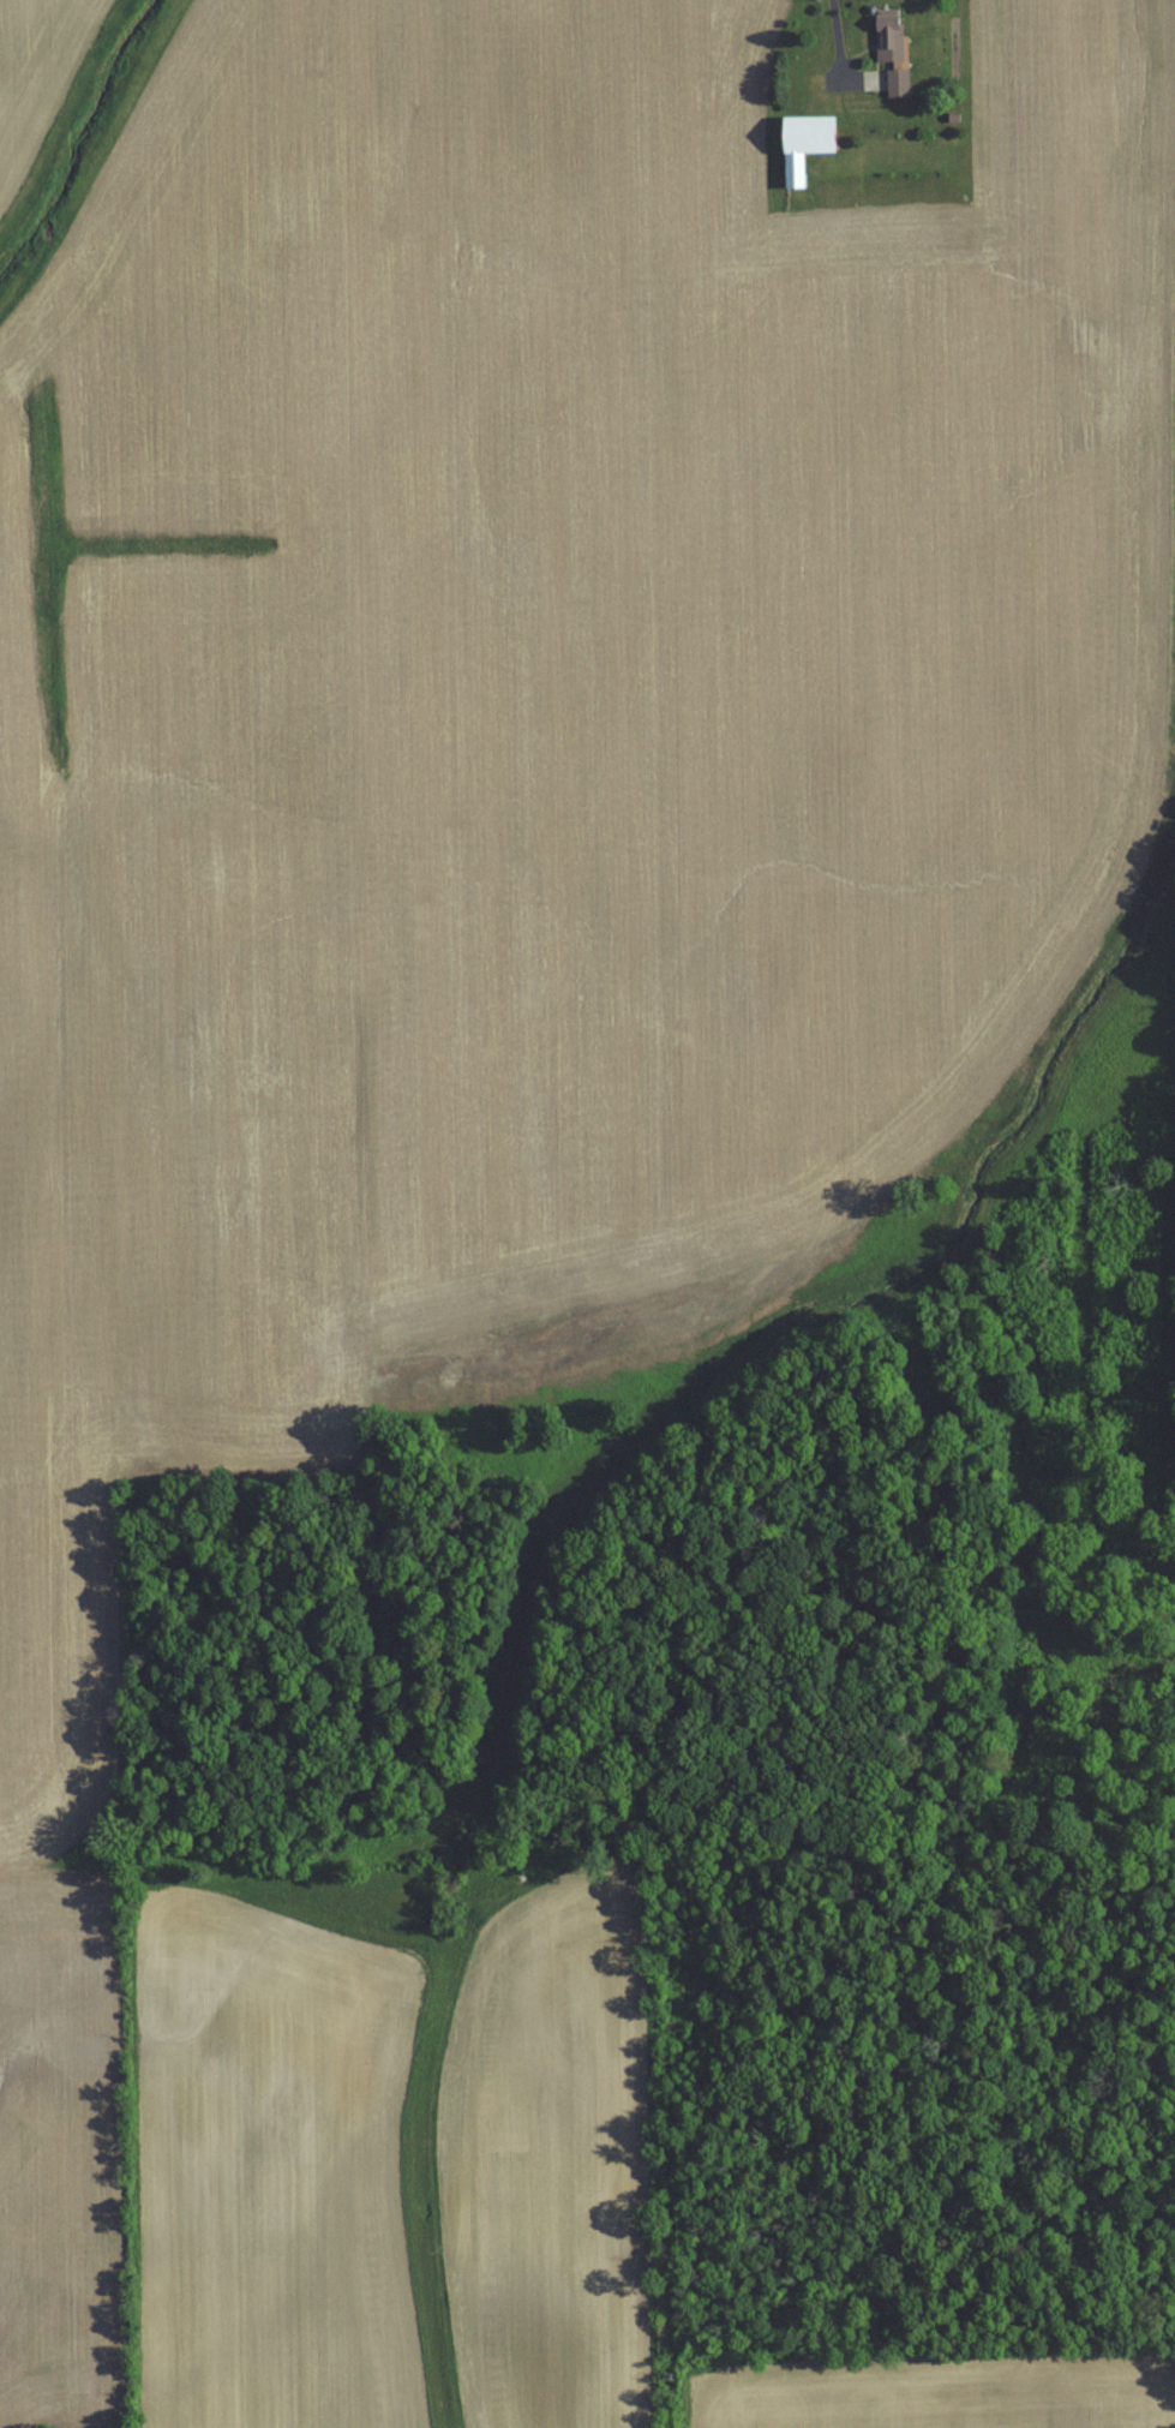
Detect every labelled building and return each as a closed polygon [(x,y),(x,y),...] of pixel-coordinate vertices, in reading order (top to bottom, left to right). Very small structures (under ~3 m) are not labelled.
[(903,97),(901,14),(868,15),(869,62),(881,62),(882,97),(903,97)] [(796,154),(829,154),(829,117),(774,117),(774,189),(796,189),(796,154)]
